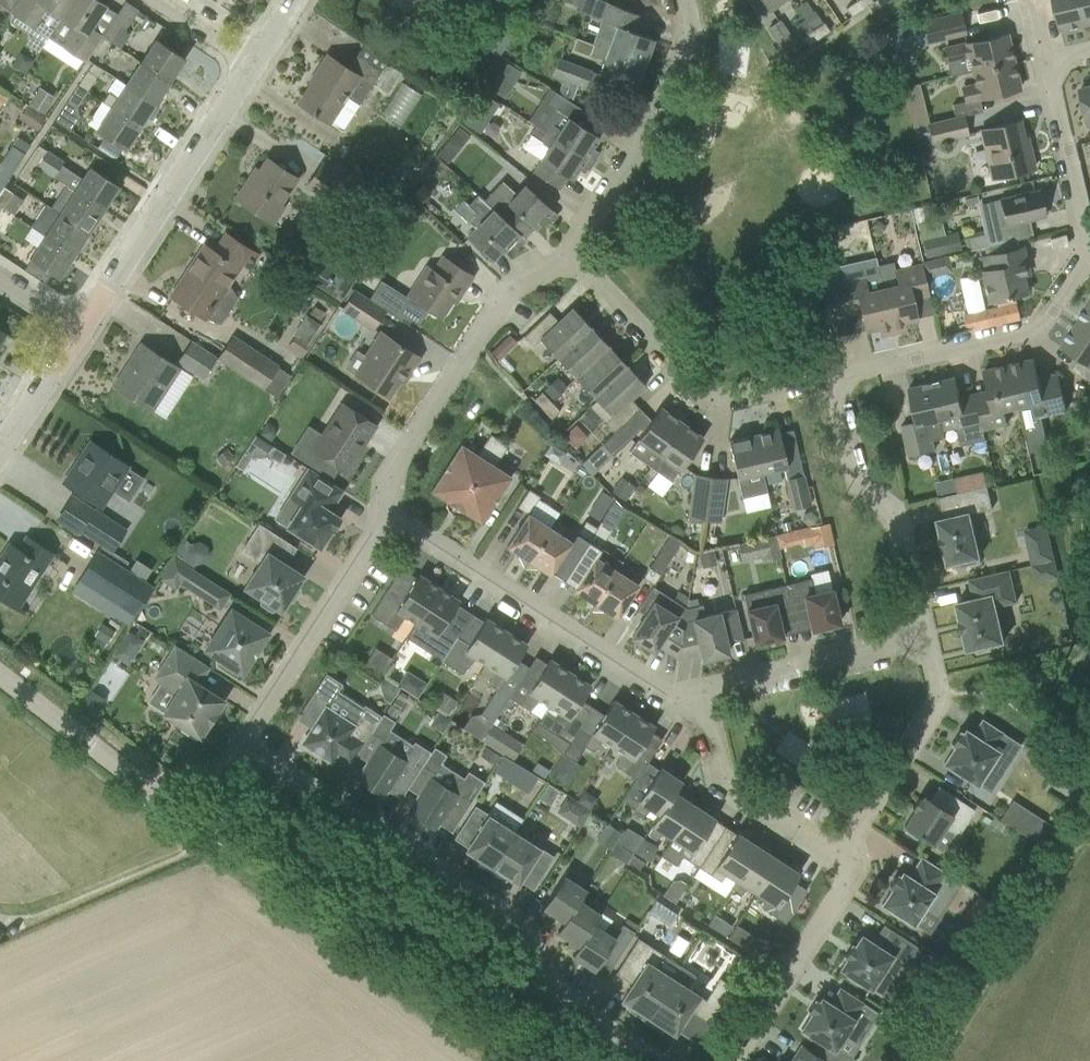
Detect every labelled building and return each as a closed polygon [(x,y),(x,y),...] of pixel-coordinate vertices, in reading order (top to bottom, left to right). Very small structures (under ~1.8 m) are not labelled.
[(63,16),(73,0),(19,0),(12,11),(36,27),(49,7),(63,16)] [(99,0),(73,0),(63,16),(78,26),(64,46),(87,62),(93,52),(103,36),(91,28),(106,5),(99,0)] [(392,3),(415,18),(427,0),(394,0),(392,3)] [(769,11),(786,0),(762,0),(769,11)] [(863,9),(857,0),(846,7),(852,16),(863,9)] [(857,0),(863,9),(874,1),(873,0),(857,0)] [(1086,24),(1080,0),(1054,0),(1061,30),(1086,24)] [(1086,24),(1089,23),(1089,0),(1080,0),(1086,24)] [(125,31),(139,9),(126,1),(103,36),(93,52),(103,58),(122,29),(125,31)] [(593,44),(645,64),(655,38),(637,31),(643,15),(609,2),(602,20),(617,25),(611,39),(597,34),(593,44)] [(816,11),(806,18),(813,29),(823,22),(816,11)] [(960,13),(924,22),(928,41),(965,33),(960,13)] [(769,27),(784,49),(795,42),(780,20),(769,27)] [(814,29),(819,38),(830,31),(825,22),(814,29)] [(819,38),(814,29),(803,37),(809,45),(819,38)] [(1007,33),(944,48),(951,76),(973,71),(1014,61),(1007,33)] [(156,38),(141,61),(171,80),(186,57),(156,38)] [(636,87),(645,64),(593,44),(590,53),(604,58),(599,73),(636,87)] [(328,55),(315,74),(317,76),(299,103),(342,131),(373,84),(389,61),(365,45),(349,68),(328,55)] [(552,75),(585,87),(591,70),(558,58),(552,75)] [(156,103),(171,80),(141,61),(126,84),(156,103)] [(1020,89),(1014,61),(973,71),(977,84),(963,87),(966,101),(980,98),(1020,89)] [(88,92),(93,84),(98,77),(88,70),(78,85),(88,92)] [(160,107),(156,104),(156,103),(126,84),(118,97),(110,91),(104,101),(112,106),(111,107),(141,126),(148,116),(152,119),(160,107)] [(78,107),(88,92),(78,85),(69,100),(78,107)] [(1081,88),(1089,122),(1089,86),(1081,88)] [(41,88),(30,105),(45,115),(56,97),(41,88)] [(572,102),(555,91),(547,104),(555,109),(564,115),(565,113),(572,102)] [(486,98),(485,98),(476,108),(489,120),(499,110),(486,98)] [(141,126),(111,107),(96,130),(126,149),(141,126)] [(552,123),(547,131),(592,162),(599,151),(593,147),(600,136),(564,115),(555,109),(548,120),(552,123)] [(929,123),(926,110),(910,114),(913,127),(929,123)] [(35,111),(26,124),(38,131),(46,119),(35,111)] [(927,125),(931,141),(967,133),(963,116),(927,125)] [(996,177),(1035,168),(1030,147),(1026,148),(1020,120),(982,129),(986,147),(989,146),(996,177)] [(534,172),(560,188),(568,177),(572,179),(579,169),(585,172),(591,162),(593,163),(594,163),(592,162),(547,131),(537,125),(530,135),(531,135),(523,147),(541,159),(542,159),(534,172)] [(9,179),(25,154),(12,145),(0,164),(0,173),(9,179)] [(29,160),(39,166),(48,151),(39,145),(29,160)] [(105,209),(120,186),(112,181),(120,170),(98,155),(83,178),(61,165),(54,176),(67,185),(105,209)] [(247,181),(237,198),(269,220),(298,177),(268,158),(260,171),(256,168),(253,173),(254,173),(258,178),(253,185),(247,181)] [(29,181),(39,166),(29,160),(20,175),(29,181)] [(329,200),(344,178),(322,163),(308,185),(329,200)] [(423,183),(414,193),(424,202),(433,192),(423,183)] [(494,209),(525,237),(534,227),(535,228),(544,219),(549,224),(558,214),(526,184),(509,202),(504,198),(494,209)] [(90,232),(105,209),(67,185),(52,207),(90,232)] [(3,207),(13,193),(4,187),(0,193),(0,205),(3,207)] [(995,227),(985,230),(989,246),(1005,242),(1001,226),(1028,221),(1046,216),(1040,189),(1000,198),(1001,199),(989,202),(995,227)] [(526,238),(525,237),(494,209),(480,195),(470,205),(477,212),(469,221),(477,228),(468,237),(493,261),(502,252),(503,252),(512,243),(517,248),(526,238)] [(90,232),(52,207),(46,203),(31,226),(45,235),(75,255),(90,232)] [(943,232),(946,250),(958,248),(955,230),(943,232)] [(250,249),(228,234),(216,251),(206,245),(189,270),(191,273),(186,281),(182,280),(182,281),(172,296),(205,318),(250,249)] [(75,255),(45,235),(30,258),(37,263),(52,273),(60,278),(75,255)] [(352,242),(324,286),(342,298),(371,254),(352,242)] [(982,271),(989,300),(990,300),(994,303),(1002,301),(1004,297),(1027,291),(1021,268),(1028,267),(1023,247),(985,256),(988,269),(982,271)] [(455,301),(472,275),(444,256),(435,271),(428,266),(399,311),(419,325),(430,309),(441,316),(452,299),(455,301)] [(45,283),(52,273),(37,263),(30,273),(45,283)] [(879,267),(881,275),(893,331),(905,328),(903,321),(917,318),(912,298),(930,294),(922,265),(896,271),(894,264),(879,267)] [(881,275),(865,278),(820,289),(827,318),(844,314),(861,310),(866,330),(880,326),(882,334),(893,331),(881,275)] [(373,328),(385,310),(355,290),(343,308),(373,328)] [(1089,333),(1089,303),(1076,324),(1089,333)] [(550,312),(524,336),(534,345),(540,339),(558,358),(592,327),(573,307),(559,321),(550,312)] [(286,349),(301,358),(313,339),(320,327),(309,320),(302,332),(298,330),(286,349)] [(1089,381),(1089,333),(1076,324),(1061,346),(1079,358),(1072,369),(1089,381)] [(592,327),(558,358),(578,379),(610,346),(592,327)] [(349,369),(389,395),(404,371),(408,374),(420,357),(382,332),(367,355),(361,351),(349,369)] [(264,390),(265,389),(277,397),(292,375),(280,367),(280,366),(234,335),(218,358),(264,390)] [(202,378),(210,367),(217,356),(192,340),(186,350),(178,362),(202,378)] [(154,410),(166,418),(193,376),(142,342),(114,385),(154,410)] [(500,359),(501,360),(504,357),(507,354),(499,345),(493,351),(500,359)] [(578,379),(595,397),(628,365),(610,346),(578,379)] [(1040,430),(1037,416),(1067,409),(1061,382),(1041,387),(1035,358),(1009,364),(1019,405),(1025,433),(1040,430)] [(1019,405),(1009,364),(984,370),(990,399),(978,402),(984,429),(1008,423),(1005,409),(1019,405)] [(646,385),(628,365),(595,397),(612,416),(606,422),(615,432),(625,423),(640,408),(631,398),(646,385)] [(944,431),(957,428),(962,446),(986,440),(984,429),(978,402),(976,393),(961,397),(956,376),(933,382),(941,419),(944,431)] [(935,450),(931,434),(928,422),(941,419),(933,382),(909,387),(917,421),(903,424),(910,455),(935,450)] [(543,409),(551,401),(542,392),(534,399),(543,409)] [(560,411),(551,401),(543,409),(552,418),(560,411)] [(362,445),(376,425),(343,403),(306,460),(332,477),(339,466),(343,469),(360,443),(362,445)] [(651,466),(683,422),(662,407),(630,451),(651,466)] [(651,466),(658,472),(673,482),(681,469),(704,438),(683,422),(651,466)] [(625,423),(615,432),(603,443),(613,455),(636,434),(625,423)] [(576,427),(566,437),(576,447),(586,437),(576,427)] [(798,449),(784,452),(779,429),(754,435),(763,472),(784,467),(787,479),(786,479),(793,509),(811,504),(798,449)] [(508,445),(491,434),(478,454),(462,444),(432,490),(449,501),(456,499),(463,504),(465,510),(482,521),(511,476),(495,466),(508,445)] [(754,435),(729,440),(738,477),(763,472),(754,435)] [(128,464),(109,452),(91,440),(63,482),(101,507),(128,464)] [(273,446),(273,447),(268,455),(280,463),(286,454),(273,446)] [(222,465),(234,456),(228,448),(216,457),(222,465)] [(236,466),(244,471),(254,457),(245,451),(236,466)] [(286,526),(320,547),(332,529),(333,530),(342,517),(331,510),(344,490),(308,467),(290,496),(301,503),(286,526)] [(705,519),(711,476),(695,474),(689,517),(705,519)] [(727,478),(711,476),(705,519),(720,522),(727,478)] [(993,508),(988,486),(939,497),(944,518),(938,519),(942,536),(940,537),(943,548),(944,547),(948,564),(961,561),(962,565),(977,562),(976,558),(980,557),(970,513),(993,508)] [(529,513),(540,496),(529,489),(518,506),(529,513)] [(614,502),(602,494),(595,505),(607,512),(614,502)] [(80,530),(111,551),(125,529),(95,509),(80,530)] [(551,527),(529,513),(507,546),(517,553),(524,567),(525,567),(551,527)] [(591,610),(617,570),(622,561),(601,547),(613,528),(602,520),(597,527),(598,528),(588,541),(565,578),(576,585),(573,589),(583,595),(590,609),(591,610)] [(577,534),(588,541),(598,528),(597,527),(586,520),(577,534)] [(828,523),(822,524),(820,525),(801,529),(776,535),(779,548),(802,543),(803,546),(814,544),(813,542),(823,539),(832,537),(828,523)] [(281,611),(297,586),(304,575),(286,563),(296,547),(259,524),(242,551),(260,563),(245,587),(262,598),(262,603),(272,610),(277,608),(281,611)] [(541,568),(551,574),(573,541),(551,527),(525,567),(526,568),(541,568)] [(13,546),(5,558),(2,555),(1,557),(5,559),(0,566),(0,596),(13,605),(31,578),(34,580),(52,552),(27,536),(19,549),(14,545),(13,546)] [(764,554),(778,551),(775,536),(760,539),(764,554)] [(185,541),(175,558),(192,568),(196,561),(193,559),(190,550),(192,546),(185,541)] [(1029,548),(1033,564),(1054,560),(1050,543),(1029,548)] [(154,586),(98,551),(80,580),(107,597),(101,607),(129,625),(154,586)] [(654,584),(661,574),(650,566),(643,576),(654,584)] [(194,569),(184,584),(220,608),(230,593),(194,569)] [(639,584),(617,570),(591,610),(607,611),(617,617),(639,584)] [(1010,570),(970,579),(974,598),(957,602),(961,620),(959,620),(962,632),(964,632),(968,649),(975,647),(978,651),(988,649),(989,644),(1004,641),(996,606),(1017,601),(1010,570)] [(416,623),(440,587),(419,574),(402,601),(386,591),(371,614),(396,630),(405,616),(416,623)] [(786,584),(795,620),(810,616),(813,629),(840,623),(832,589),(815,593),(812,578),(786,584)] [(795,620),(786,584),(744,594),(755,643),(783,636),(780,623),(795,620)] [(646,615),(632,636),(654,650),(660,641),(665,644),(665,648),(680,650),(687,608),(689,597),(679,590),(673,599),(653,586),(638,609),(646,615)] [(443,627),(457,604),(460,600),(440,587),(416,623),(427,630),(418,644),(443,660),(458,637),(443,627)] [(736,609),(719,613),(705,616),(703,604),(687,608),(680,650),(694,653),(695,649),(701,648),(703,659),(729,653),(726,642),(743,639),(736,609)] [(267,632),(232,610),(207,648),(224,659),(222,663),(237,673),(240,669),(242,671),(267,632)] [(443,660),(463,673),(477,657),(486,663),(507,631),(486,618),(469,644),(458,637),(443,660)] [(129,665),(145,641),(128,630),(113,654),(129,665)] [(512,691),(501,684),(527,644),(507,631),(486,663),(495,669),(489,683),(497,688),(481,713),(494,721),(509,696),(512,691)] [(164,712),(180,723),(185,726),(183,730),(197,738),(199,735),(201,736),(209,723),(210,724),(217,713),(216,712),(224,699),(195,680),(204,666),(208,669),(208,667),(176,646),(155,677),(177,691),(164,712)] [(550,704),(570,672),(550,659),(537,678),(526,671),(512,691),(509,696),(530,710),(540,698),(550,704)] [(570,672),(550,704),(539,722),(559,735),(570,717),(591,685),(570,672)] [(326,673),(314,692),(330,702),(342,684),(326,673)] [(604,739),(613,745),(634,713),(614,700),(591,735),(579,728),(563,753),(576,761),(586,746),(594,751),(604,739)] [(371,731),(381,716),(365,705),(358,716),(351,711),(346,718),(326,706),(306,737),(308,746),(332,761),(336,754),(351,764),(365,742),(365,741),(371,731)] [(383,713),(381,716),(371,731),(384,739),(396,721),(383,713)] [(654,753),(642,746),(655,726),(634,713),(613,745),(622,751),(616,765),(637,779),(654,753)] [(963,733),(960,731),(959,730),(952,742),(955,745),(944,762),(977,783),(987,769),(999,777),(1020,744),(1002,733),(1002,732),(982,719),(973,734),(965,729),(963,733)] [(401,799),(423,765),(431,752),(430,751),(429,752),(416,743),(409,753),(405,750),(400,752),(398,755),(380,743),(357,778),(384,796),(388,790),(400,797),(400,798),(401,799)] [(431,752),(423,765),(435,773),(447,754),(435,747),(431,752)] [(538,762),(533,769),(545,777),(550,769),(538,762)] [(673,770),(662,764),(633,808),(644,815),(651,807),(659,812),(660,813),(676,788),(677,789),(682,781),(670,774),(673,770)] [(452,832),(485,781),(484,780),(483,782),(469,773),(461,785),(454,780),(449,788),(431,776),(408,811),(436,829),(439,823),(451,831),(452,832)] [(922,799),(920,797),(919,797),(913,807),(915,809),(904,826),(906,827),(904,831),(916,839),(919,835),(933,845),(944,828),(959,834),(975,809),(938,785),(930,798),(924,795),(922,799)] [(673,837),(694,805),(683,798),(686,794),(677,789),(676,788),(660,813),(659,812),(646,832),(657,839),(664,831),(673,837)] [(1009,800),(999,818),(1028,834),(1038,815),(1009,800)] [(490,870),(515,832),(523,818),(497,801),(489,813),(476,805),(458,832),(472,841),(467,849),(477,856),(474,860),(490,870)] [(705,834),(715,819),(718,815),(707,808),(705,812),(694,805),(673,837),(661,855),(677,864),(682,855),(699,866),(712,847),(716,841),(705,834)] [(758,846),(757,846),(747,839),(750,836),(739,829),(723,854),(712,847),(699,866),(721,881),(728,873),(736,878),(737,879),(758,846)] [(515,832),(490,870),(506,880),(508,876),(518,882),(523,874),(537,883),(555,856),(540,846),(539,847),(515,832)] [(760,842),(757,846),(758,846),(737,879),(736,878),(731,887),(741,894),(748,886),(758,892),(778,859),(768,853),(770,849),(760,842)] [(889,884),(893,886),(882,903),(886,905),(884,907),(897,916),(898,913),(913,923),(924,907),(938,916),(960,883),(943,873),(944,872),(922,858),(910,876),(902,872),(900,876),(896,873),(889,884)] [(789,866),(778,859),(758,892),(767,898),(762,907),(786,922),(807,889),(794,881),(802,870),(791,863),(789,866)] [(553,913),(565,920),(579,899),(580,900),(586,889),(576,883),(580,874),(569,867),(541,910),(551,917),(553,913)] [(594,923),(594,924),(606,905),(595,898),(589,906),(580,900),(579,899),(565,920),(558,930),(571,938),(568,942),(577,948),(577,949),(594,923)] [(734,925),(715,914),(709,924),(727,936),(734,925)] [(603,929),(594,924),(594,923),(577,949),(577,948),(573,954),(585,962),(582,966),(593,973),(621,929),(610,922),(603,929)] [(852,944),(846,953),(844,955),(847,957),(840,968),(850,974),(848,976),(861,984),(862,982),(872,988),(883,969),(898,979),(918,948),(891,930),(880,947),(862,935),(855,946),(852,944)] [(630,1009),(646,1019),(673,978),(657,968),(663,953),(639,937),(616,972),(633,983),(623,999),(632,1005),(630,1009)] [(749,950),(762,959),(770,946),(758,938),(749,950)] [(706,999),(688,987),(696,974),(681,965),(673,978),(646,1019),(662,1030),(664,1026),(675,1032),(690,1009),(711,1023),(734,987),(720,977),(706,999)] [(822,997),(801,1028),(806,1031),(804,1033),(817,1041),(818,1039),(835,1049),(844,1035),(859,1044),(878,1013),(862,1003),(863,1003),(840,988),(831,1003),(822,997)] [(802,1044),(790,1060),(828,1060),(802,1044)]
